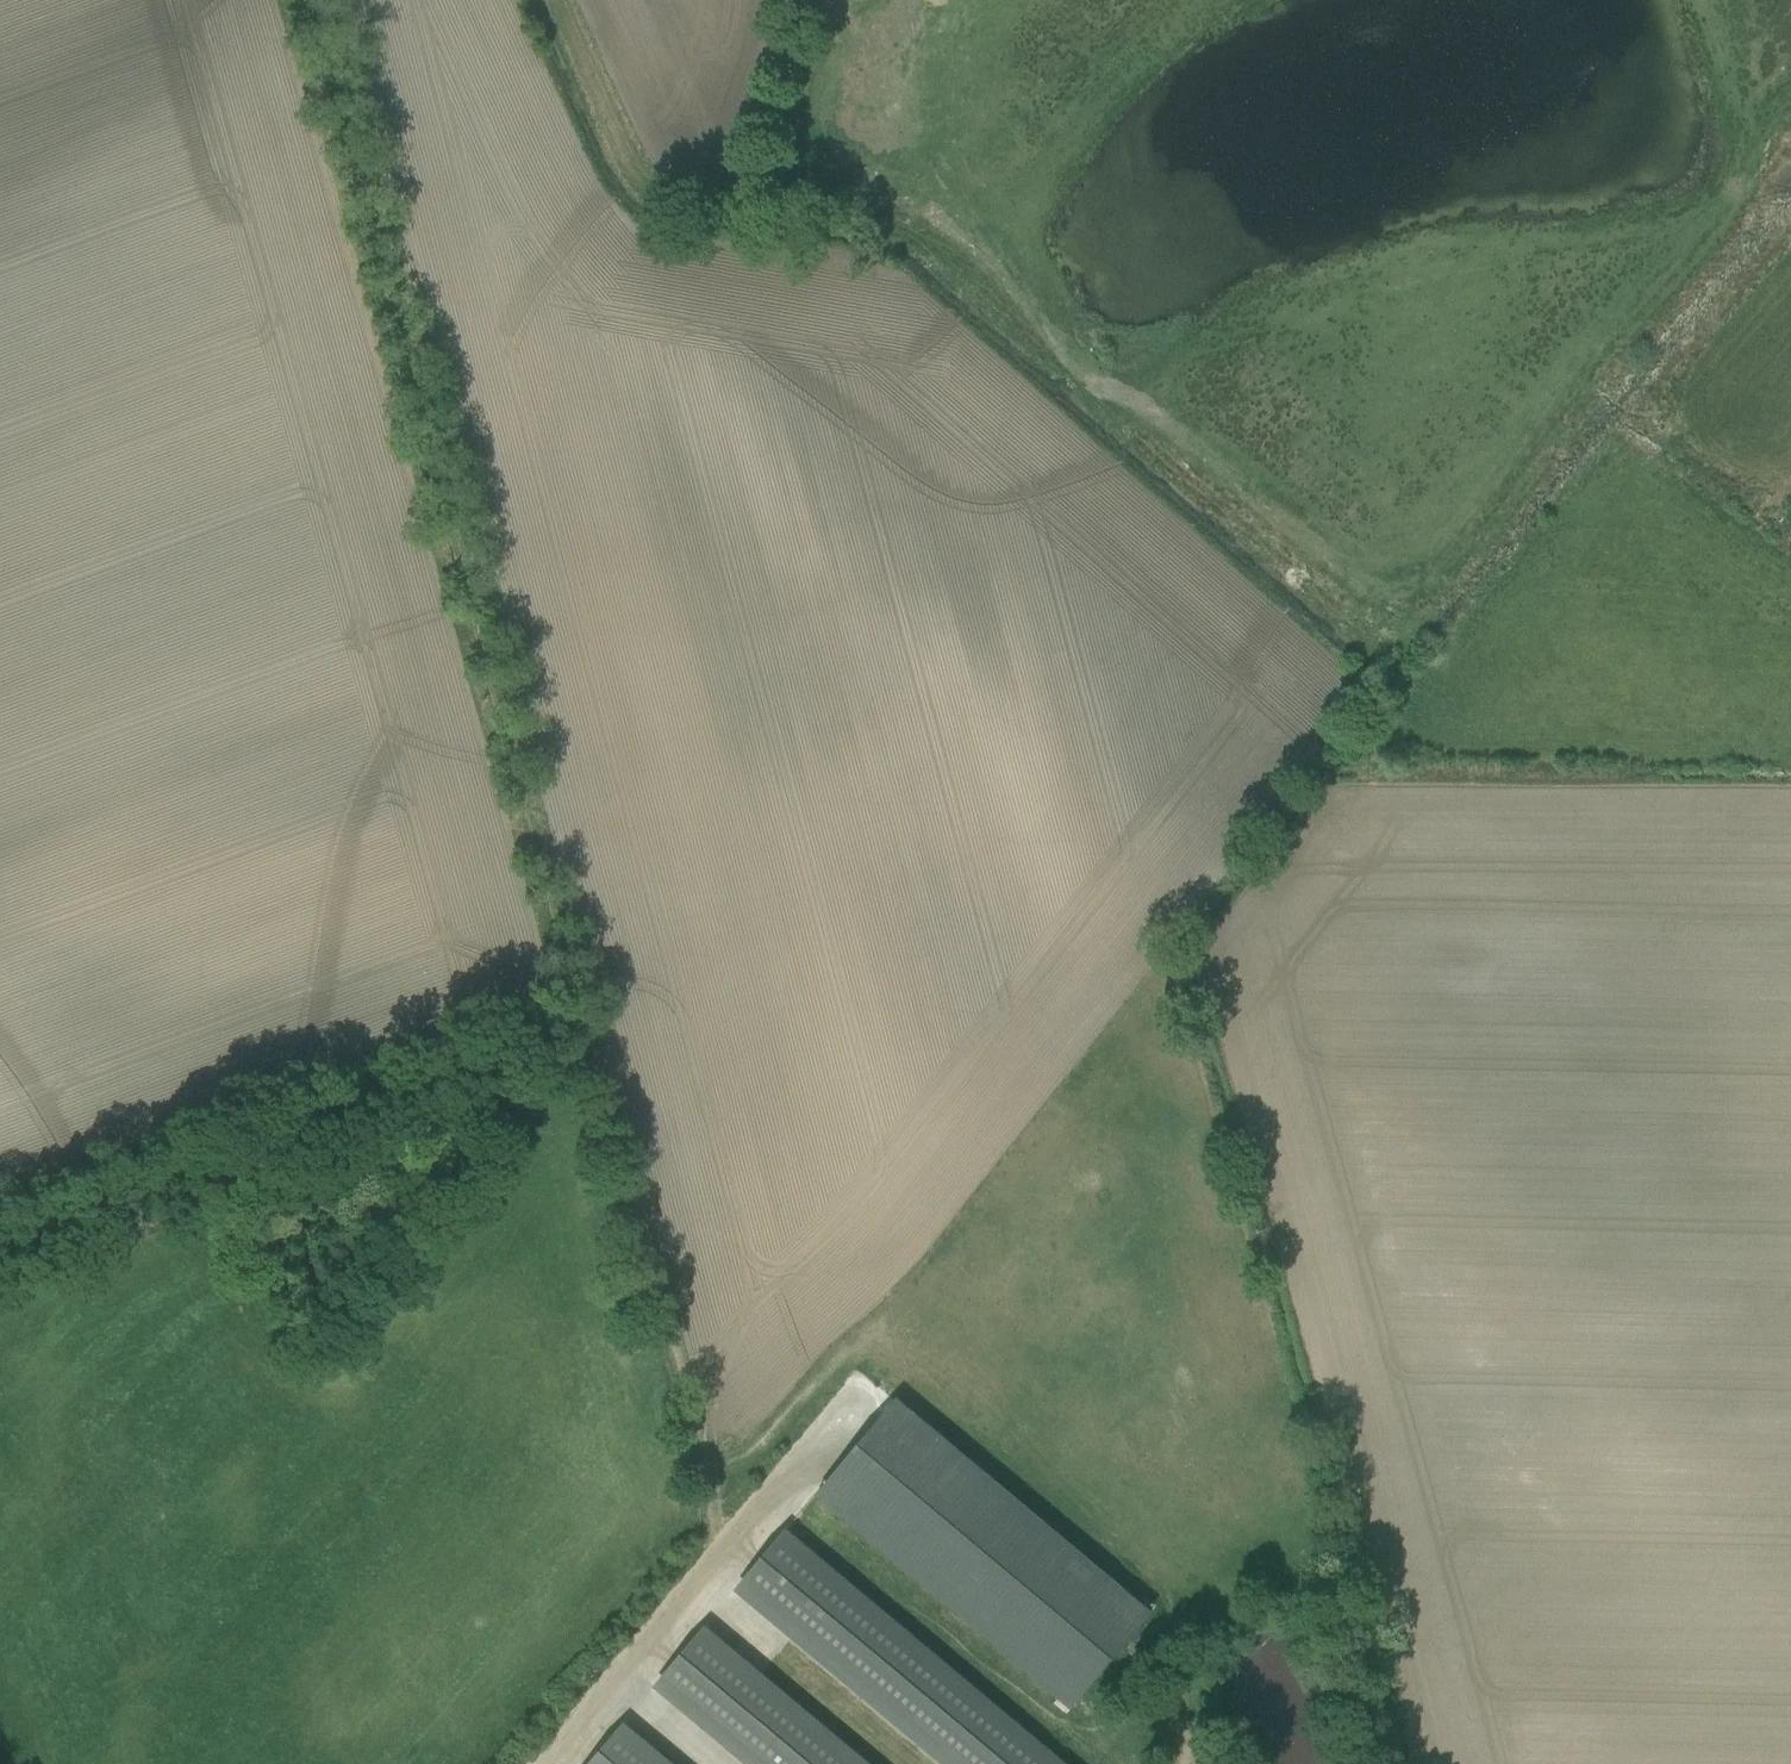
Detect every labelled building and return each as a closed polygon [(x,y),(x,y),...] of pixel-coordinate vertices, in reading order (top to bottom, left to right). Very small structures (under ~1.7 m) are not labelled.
[(1155,1615),(897,1398),(815,1494),(1073,1712),(1155,1615)] [(780,1533),(730,1594),(937,1763),(1060,1763),(780,1533)] [(704,1625),(652,1687),(743,1763),(871,1763),(704,1625)] [(624,1722),(588,1763),(673,1763),(624,1722)]
